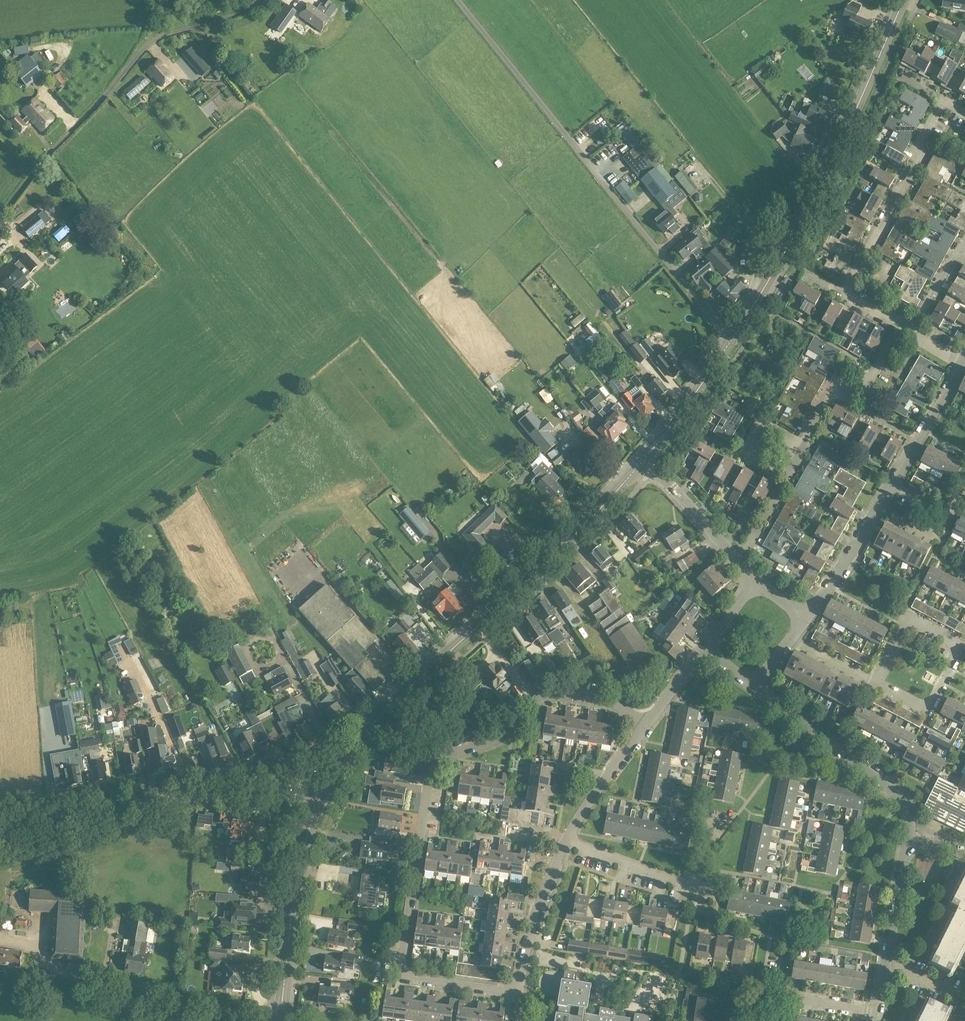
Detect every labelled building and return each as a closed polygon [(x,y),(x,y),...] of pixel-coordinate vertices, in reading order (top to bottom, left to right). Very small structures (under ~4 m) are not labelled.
[(321,33),(330,20),(330,19),(337,9),(324,0),(317,10),(309,4),(300,17),(321,33)] [(959,12),(960,10),(964,11),(964,0),(944,0),(943,7),(953,9),(952,10),(959,12)] [(280,33),(296,12),(287,6),(271,27),(280,33)] [(852,33),(852,35),(857,37),(859,36),(865,39),(871,25),(856,18),(858,11),(847,6),(842,18),(848,21),(849,24),(846,30),(852,33)] [(964,33),(964,26),(960,24),(958,30),(947,25),(946,26),(940,24),(936,35),(952,42),(953,41),(958,44),(963,33),(964,33)] [(210,70),(191,48),(184,55),(203,76),(210,70)] [(922,77),(929,65),(930,64),(935,54),(925,49),(920,59),(907,52),(900,65),(906,68),(908,66),(923,74),(922,77)] [(942,71),(930,64),(929,65),(922,77),(928,80),(930,78),(946,86),(944,89),(945,89),(952,76),(964,54),(953,49),(949,57),(954,60),(952,64),(947,61),(942,71)] [(770,54),(774,60),(780,57),(776,51),(770,54)] [(174,63),(183,59),(180,52),(171,57),(174,63)] [(28,56),(11,68),(25,88),(41,75),(28,56)] [(169,67),(174,65),(171,58),(165,60),(169,67)] [(146,72),(152,78),(153,77),(162,88),(173,78),(163,68),(165,66),(160,61),(146,72)] [(762,62),(751,71),(756,76),(767,67),(762,62)] [(67,82),(60,74),(52,80),(59,89),(67,82)] [(142,76),(123,93),(130,101),(149,84),(142,76)] [(952,76),(945,89),(951,92),(952,90),(964,97),(964,81),(964,83),(952,76)] [(832,85),(827,96),(839,101),(844,90),(832,85)] [(903,115),(900,120),(916,130),(931,103),(905,89),(898,101),(912,109),(908,117),(903,115)] [(22,112),(27,117),(22,122),(17,117),(11,123),(21,133),(27,127),(25,125),(30,120),(42,133),(55,120),(35,99),(22,112)] [(827,129),(833,116),(827,113),(828,112),(821,109),(820,110),(811,107),(806,119),(793,114),(790,121),(810,130),(813,123),(827,129)] [(881,137),(878,143),(902,156),(916,130),(900,120),(896,118),(891,115),(890,115),(884,127),(893,132),(888,141),(881,137)] [(777,141),(789,132),(781,122),(779,124),(777,121),(772,125),(774,128),(769,132),(777,141)] [(789,135),(795,138),(791,146),(809,155),(815,141),(803,135),(806,129),(795,124),(789,135)] [(641,181),(660,166),(642,143),(639,140),(629,148),(631,151),(623,158),(641,181)] [(906,158),(902,156),(878,143),(877,142),(872,152),(891,162),(884,174),(884,175),(894,180),(896,182),(900,175),(897,174),(906,158)] [(609,144),(601,147),(605,157),(613,155),(609,144)] [(943,167),(957,175),(964,163),(937,148),(927,167),(931,169),(927,176),(940,183),(943,178),(938,175),(943,167)] [(690,176),(698,169),(693,164),(685,170),(690,176)] [(680,191),(660,166),(641,181),(661,206),(680,191)] [(885,196),(894,180),(884,175),(884,174),(874,169),(869,178),(879,184),(872,196),(884,203),(888,198),(885,196)] [(698,189),(687,176),(679,182),(690,196),(698,189)] [(927,204),(932,196),(946,204),(953,191),(940,183),(927,176),(912,203),(929,212),(932,207),(927,204)] [(615,188),(622,197),(630,190),(631,189),(624,181),(615,188)] [(630,190),(622,197),(628,204),(637,197),(631,189),(630,190)] [(884,204),(884,203),(872,196),(862,191),(857,201),(867,206),(860,218),(870,224),(872,225),(876,219),(873,218),(882,202),(884,204)] [(953,191),(946,204),(960,211),(956,220),(951,217),(948,222),(948,223),(964,232),(964,231),(964,197),(953,191)] [(909,228),(913,220),(928,228),(935,215),(929,212),(912,203),(908,201),(894,227),(910,237),(911,236),(914,231),(909,228)] [(842,235),(839,241),(855,250),(870,224),(860,218),(844,209),(837,221),(851,229),(847,237),(842,235)] [(37,216),(22,229),(30,238),(52,220),(44,211),(38,217),(37,216)] [(669,229),(673,234),(680,229),(665,211),(653,221),(663,234),(669,229)] [(937,244),(932,241),(929,247),(946,256),(960,230),(964,232),(948,223),(948,222),(935,215),(928,228),(942,236),(937,244)] [(913,254),(920,242),(911,236),(910,237),(894,227),(879,253),(896,263),(899,257),(894,254),(899,246),(913,254)] [(692,235),(675,249),(683,260),(694,251),(698,256),(701,254),(704,258),(713,251),(702,238),(697,242),(692,235)] [(841,276),(855,250),(839,241),(829,235),(823,247),(837,255),(832,263),(831,263),(827,261),(824,267),(841,276)] [(929,247),(920,242),(913,254),(927,261),(923,270),(918,267),(915,273),(914,273),(927,280),(927,281),(931,283),(946,256),(929,247)] [(715,249),(705,260),(724,279),(734,268),(715,249)] [(0,279),(0,281),(9,290),(13,286),(19,292),(29,282),(25,278),(31,273),(38,267),(26,255),(19,261),(20,261),(14,267),(14,266),(0,279)] [(700,264),(687,274),(695,283),(697,282),(707,294),(714,288),(707,278),(714,271),(706,260),(701,255),(696,259),(700,264)] [(920,301),(917,299),(927,281),(927,280),(914,273),(915,273),(901,265),(895,277),(904,283),(896,298),(916,309),(920,301)] [(964,266),(953,286),(962,291),(963,291),(964,288),(964,267),(964,266)] [(723,304),(725,303),(730,296),(728,294),(732,290),(729,287),(723,281),(717,288),(719,290),(714,296),(723,304)] [(735,281),(729,287),(732,290),(728,294),(730,296),(725,303),(731,308),(740,297),(739,296),(745,290),(735,281)] [(809,316),(814,306),(821,294),(820,296),(804,288),(806,285),(799,281),(792,294),(805,301),(799,311),(809,316)] [(957,301),(964,305),(964,292),(963,291),(962,291),(953,286),(942,305),(943,305),(952,310),(957,301)] [(843,306),(841,309),(826,300),(827,297),(821,294),(814,306),(826,313),(821,323),(831,329),(836,319),(843,306)] [(943,305),(942,305),(940,304),(929,323),(939,328),(944,319),(954,325),(956,322),(964,327),(964,318),(952,310),(943,305)] [(849,309),(843,306),(836,319),(848,326),(843,335),(852,341),(863,321),(847,312),(849,309)] [(853,341),(858,331),(870,338),(865,348),(874,353),(885,334),(869,324),(871,322),(865,318),(863,321),(852,341),(853,341)] [(586,334),(582,337),(589,346),(601,337),(591,323),(584,328),(590,336),(589,337),(586,334)] [(619,337),(641,364),(647,359),(647,358),(648,357),(638,344),(637,345),(626,331),(619,337)] [(23,341),(29,348),(36,341),(31,334),(23,341)] [(812,364),(809,370),(825,379),(840,353),(814,338),(807,350),(822,358),(817,367),(812,364)] [(648,340),(641,345),(649,356),(656,350),(648,340)] [(863,352),(856,348),(852,354),(859,358),(863,352)] [(663,365),(673,378),(674,378),(676,378),(678,376),(679,374),(683,370),(677,363),(678,362),(667,349),(657,357),(664,365),(663,365)] [(921,393),(924,387),(919,384),(924,375),(938,384),(945,372),(919,357),(904,383),(921,393)] [(561,364),(568,372),(573,367),(566,359),(561,364)] [(810,405),(825,379),(809,370),(799,364),(792,376),(807,384),(802,393),(797,390),(794,396),(810,405)] [(597,369),(608,383),(611,381),(600,367),(597,369)] [(655,393),(659,398),(667,391),(658,379),(657,380),(653,375),(644,383),(648,387),(653,394),(655,393)] [(735,403),(732,409),(744,416),(748,419),(763,392),(737,377),(730,389),(745,398),(740,406),(735,403)] [(651,405),(645,398),(645,397),(640,391),(632,398),(628,393),(627,394),(615,378),(611,381),(608,383),(620,399),(621,399),(630,411),(636,407),(644,418),(653,411),(650,406),(651,405)] [(930,398),(921,393),(904,383),(889,409),(905,419),(909,412),(904,410),(909,401),(923,409),(930,398)] [(604,401),(595,390),(586,398),(595,409),(595,408),(599,412),(603,409),(600,405),(604,401)] [(794,396),(784,390),(778,402),(787,408),(779,422),(795,432),(810,405),(794,396)] [(713,433),(729,442),(744,416),(732,409),(718,401),(711,413),(726,421),(721,430),(716,427),(713,433)] [(606,415),(601,410),(598,414),(603,419),(607,423),(620,435),(627,427),(623,423),(628,418),(620,410),(621,409),(617,404),(606,415)] [(846,439),(851,429),(859,417),(858,417),(857,419),(841,410),(843,408),(837,404),(829,417),(842,424),(836,434),(846,439)] [(544,420),(539,424),(531,415),(522,423),(545,452),(555,444),(546,433),(551,429),(544,420)] [(868,452),(873,442),(880,429),(879,431),(873,428),(863,423),(864,420),(859,417),(851,429),(864,436),(858,446),(868,452)] [(608,439),(612,443),(620,435),(607,423),(603,419),(594,429),(606,441),(608,439)] [(588,427),(584,432),(591,439),(595,435),(588,427)] [(886,432),(880,429),(873,442),(885,449),(880,459),(889,464),(901,444),(885,435),(886,432)] [(821,441),(806,468),(823,477),(826,471),(821,468),(826,460),(840,468),(847,456),(821,441)] [(696,468),(690,479),(697,483),(709,463),(714,453),(695,442),(690,452),(699,457),(694,467),(696,468)] [(571,457),(584,472),(583,473),(584,474),(596,464),(581,447),(569,457),(570,458),(571,457)] [(558,448),(547,456),(555,467),(566,459),(558,448)] [(921,463),(932,469),(940,454),(929,448),(921,463)] [(718,468),(713,478),(715,479),(709,490),(716,494),(728,474),(734,464),(714,453),(709,463),(718,468)] [(952,460),(940,454),(932,469),(944,475),(952,460)] [(963,466),(952,460),(944,475),(955,481),(963,466)] [(553,481),(557,477),(543,462),(533,472),(535,475),(531,480),(533,481),(532,482),(546,496),(543,499),(550,507),(553,504),(554,504),(565,493),(553,481)] [(728,474),(737,479),(732,489),(735,490),(728,501),(736,505),(747,484),(753,475),(734,464),(728,474)] [(833,482),(823,477),(806,468),(792,494),(808,503),(811,497),(806,495),(811,486),(826,494),(833,482)] [(839,469),(832,481),(847,490),(842,498),(837,495),(834,501),(851,510),(866,484),(839,469)] [(753,475),(747,484),(757,490),(751,500),(754,501),(748,512),(755,516),(772,486),(753,475)] [(918,479),(913,477),(909,486),(913,488),(918,479)] [(925,483),(920,491),(925,494),(929,485),(925,483)] [(936,489),(931,497),(936,500),(940,491),(936,489)] [(792,494),(777,520),(794,530),(797,524),(792,521),(796,513),(811,521),(818,509),(808,503),(792,494)] [(838,516),(829,532),(839,538),(854,512),(851,510),(834,501),(829,498),(827,501),(832,504),(828,511),(838,516)] [(489,546),(479,536),(495,521),(499,525),(508,518),(495,504),(463,535),(480,554),(489,546)] [(739,526),(744,522),(736,513),(732,517),(739,526)] [(430,533),(416,517),(407,525),(406,523),(407,522),(400,514),(397,517),(404,525),(402,526),(417,543),(430,533)] [(643,529),(631,516),(621,526),(633,539),(633,538),(637,542),(646,534),(643,530),(643,529)] [(953,533),(964,539),(964,536),(964,520),(961,518),(953,533)] [(949,522),(943,519),(937,530),(944,533),(949,522)] [(777,520),(762,547),(773,553),(770,559),(785,567),(788,561),(779,556),(782,550),(777,547),(782,539),(796,547),(803,535),(794,530),(777,520)] [(873,548),(883,552),(895,529),(885,524),(873,548)] [(678,527),(663,536),(673,552),(680,548),(683,552),(690,548),(686,543),(687,543),(683,536),(678,527)] [(824,542),(814,559),(825,564),(839,538),(829,532),(819,527),(814,537),(824,542)] [(904,534),(895,529),(883,552),(892,557),(904,534)] [(892,557),(901,562),(913,538),(904,534),(892,557)] [(922,543),(913,538),(901,562),(910,566),(922,543)] [(502,574),(519,558),(504,543),(487,559),(502,574)] [(931,548),(922,543),(910,566),(919,571),(931,548)] [(595,563),(599,568),(600,568),(603,571),(614,562),(610,558),(601,547),(591,555),(596,561),(595,563)] [(633,556),(639,564),(651,555),(645,547),(633,556)] [(825,564),(814,559),(797,549),(790,562),(797,566),(799,563),(809,568),(800,585),(810,591),(825,564)] [(694,553),(676,564),(680,569),(677,571),(679,575),(688,570),(687,570),(700,562),(694,553)] [(429,568),(424,572),(433,582),(438,577),(440,580),(442,573),(451,565),(441,554),(432,562),(432,563),(428,567),(429,568)] [(701,589),(703,591),(720,575),(715,570),(721,565),(718,561),(715,564),(711,560),(701,569),(705,573),(697,580),(703,587),(701,589)] [(409,574),(424,590),(433,582),(424,572),(418,565),(409,574)] [(585,571),(580,565),(574,569),(572,569),(568,573),(567,575),(565,577),(581,595),(596,582),(592,577),(586,570),(585,571)] [(623,575),(618,569),(613,572),(618,579),(623,575)] [(931,569),(923,584),(935,590),(943,575),(931,569)] [(712,598),(722,589),(726,594),(736,586),(732,580),(733,579),(730,575),(724,581),(720,575),(703,591),(704,592),(706,591),(712,598)] [(954,580),(943,575),(935,590),(946,596),(954,580)] [(603,582),(610,592),(616,588),(610,577),(603,582)] [(957,602),(964,586),(954,580),(946,596),(957,602)] [(387,591),(394,585),(390,581),(383,587),(387,591)] [(469,602),(453,585),(441,596),(457,615),(463,609),(462,608),(469,602)] [(376,641),(326,586),(298,612),(351,671),(352,672),(354,669),(360,675),(375,692),(387,681),(366,658),(368,657),(364,652),(376,641)] [(964,586),(957,602),(964,606),(964,586)] [(570,605),(562,591),(553,597),(562,610),(570,605)] [(608,591),(600,597),(588,606),(636,678),(658,664),(608,591)] [(437,593),(431,599),(434,602),(431,605),(446,622),(450,618),(452,620),(457,615),(441,596),(437,593)] [(679,607),(677,608),(695,622),(699,616),(710,624),(713,620),(686,600),(680,608),(679,607)] [(7,603),(10,612),(18,610),(15,601),(7,603)] [(831,601),(823,617),(834,622),(842,607),(831,601)] [(544,622),(545,621),(551,630),(561,623),(551,607),(550,608),(545,602),(535,608),(544,622)] [(927,605),(922,603),(917,612),(922,614),(927,605)] [(571,605),(562,611),(574,629),(583,623),(571,605)] [(412,617),(417,612),(411,607),(407,611),(412,617)] [(834,622),(846,628),(854,613),(842,607),(834,622)] [(678,611),(672,619),(699,639),(702,635),(691,627),(695,622),(677,608),(676,610),(678,611)] [(938,611),(933,609),(928,618),(933,620),(938,611)] [(865,619),(854,613),(846,628),(857,634),(865,619)] [(949,617),(944,615),(940,624),(944,626),(949,617)] [(533,616),(519,625),(532,644),(537,640),(543,649),(553,642),(549,635),(548,636),(547,633),(545,635),(533,616)] [(665,625),(664,627),(682,640),(686,635),(696,642),(699,639),(672,619),(667,626),(665,625)] [(857,634),(868,640),(876,625),(865,619),(857,634)] [(960,623),(956,621),(951,630),(955,632),(960,623)] [(411,630),(403,622),(396,629),(394,627),(386,635),(398,648),(398,649),(409,661),(418,652),(407,640),(407,641),(403,636),(405,634),(411,630)] [(887,631),(876,625),(868,640),(873,643),(879,646),(887,631)] [(678,646),(682,640),(664,627),(663,629),(664,630),(659,638),(665,642),(660,649),(673,658),(678,652),(681,654),(684,650),(678,646)] [(553,642),(556,646),(565,640),(557,629),(549,635),(553,642)] [(282,641),(303,681),(315,674),(308,661),(302,664),(293,646),(296,645),(289,631),(282,634),(285,640),(282,641)] [(818,643),(823,646),(827,637),(822,635),(818,643)] [(119,638),(107,644),(109,649),(110,650),(121,644),(119,638)] [(829,649),(834,652),(838,643),(834,641),(829,649)] [(226,652),(240,678),(251,671),(238,646),(226,652)] [(841,655),(845,657),(850,649),(845,646),(841,655)] [(111,652),(105,655),(110,667),(117,664),(111,652)] [(783,676),(792,680),(805,657),(795,652),(783,676)] [(852,661),(856,663),(861,655),(856,652),(852,661)] [(590,655),(584,660),(591,670),(597,666),(590,655)] [(792,680),(801,685),(814,662),(805,657),(792,680)] [(863,667),(868,669),(872,660),(868,658),(863,667)] [(325,663),(335,679),(342,675),(332,659),(325,663)] [(518,668),(531,688),(542,681),(528,661),(518,668)] [(811,690),(823,667),(814,662),(801,685),(811,690)] [(325,663),(320,667),(333,688),(339,684),(335,679),(325,663)] [(541,667),(550,681),(557,676),(548,663),(541,667)] [(236,681),(227,665),(215,671),(224,687),(236,681)] [(496,669),(492,665),(483,673),(489,680),(488,681),(489,683),(489,685),(492,685),(496,691),(502,686),(501,684),(506,680),(505,679),(507,677),(498,667),(496,669)] [(273,681),(269,684),(275,695),(292,687),(286,675),(287,675),(283,667),(269,674),(273,681)] [(811,690),(820,695),(832,671),(823,667),(811,690)] [(351,671),(341,680),(352,692),(352,694),(354,697),(356,697),(362,704),(363,702),(365,703),(368,700),(368,698),(371,695),(365,688),(366,687),(357,677),(360,675),(354,669),(352,672),(351,671)] [(829,699),(840,676),(832,671),(820,695),(829,699)] [(849,681),(840,676),(829,699),(837,704),(849,681)] [(124,685),(134,706),(145,701),(143,699),(144,697),(136,680),(124,685)] [(849,681),(837,704),(847,709),(859,686),(849,681)] [(515,686),(511,688),(513,690),(512,690),(516,697),(522,694),(517,687),(516,687),(515,686)] [(874,694),(870,703),(874,705),(879,696),(874,694)] [(156,700),(162,715),(169,712),(163,697),(156,700)] [(337,704),(336,704),(336,703),(337,702),(333,698),(322,708),(338,726),(338,725),(341,725),(343,722),(343,721),(347,717),(341,709),(337,704)] [(940,714),(951,720),(959,705),(948,699),(940,714)] [(890,702),(885,700),(881,709),(885,711),(890,702)] [(318,743),(311,732),(313,731),(298,703),(277,714),(282,723),(289,719),(293,726),(300,722),(303,727),(294,731),(304,751),(318,743)] [(959,705),(951,720),(963,726),(964,722),(964,708),(959,705)] [(901,708),(896,706),(892,715),(897,717),(901,708)] [(565,711),(566,711),(565,719),(558,718),(554,740),(556,740),(557,738),(566,740),(570,712),(571,708),(566,707),(565,711)] [(723,738),(725,730),(724,729),(728,710),(715,707),(711,727),(721,729),(719,737),(723,738)] [(552,737),(552,739),(554,740),(558,718),(551,717),(552,709),(547,708),(544,727),(536,726),(534,739),(542,741),(543,736),(552,737)] [(676,720),(696,724),(695,726),(703,727),(704,723),(696,722),(698,712),(679,708),(676,720)] [(850,723),(862,729),(870,714),(858,708),(850,723)] [(123,718),(121,710),(114,712),(117,720),(123,718)] [(728,710),(724,729),(725,730),(733,731),(731,739),(735,740),(737,732),(736,732),(740,712),(728,710)] [(579,742),(588,743),(594,712),(589,711),(587,723),(580,722),(577,744),(579,744),(579,742)] [(574,743),(577,744),(580,722),(573,721),(575,713),(570,712),(566,740),(575,741),(574,743)] [(598,712),(594,712),(588,743),(597,745),(597,747),(599,747),(603,726),(596,724),(598,712)] [(747,743),(749,735),(748,734),(752,715),(740,712),(736,732),(737,732),(745,734),(743,742),(747,743)] [(912,714),(908,712),(903,720),(908,723),(912,714)] [(862,729),(873,735),(881,720),(870,714),(862,729)] [(752,715),(748,734),(749,735),(757,736),(755,744),(759,745),(761,736),(760,736),(764,717),(752,715)] [(186,735),(179,717),(169,721),(176,739),(185,735),(186,735)] [(924,720),(919,717),(915,726),(919,728),(924,720)] [(64,738),(76,736),(73,719),(61,721),(64,738)] [(610,727),(603,726),(599,747),(601,748),(602,746),(611,747),(612,740),(618,741),(620,728),(614,727),(616,720),(611,719),(610,727)] [(110,736),(118,736),(118,730),(121,730),(121,720),(110,721),(110,736)] [(693,736),(693,738),(701,739),(702,735),(694,733),(695,726),(696,724),(676,720),(674,732),(693,736)] [(884,741),(892,726),(881,720),(873,735),(884,741)] [(936,731),(941,722),(937,720),(932,729),(936,731)] [(156,727),(155,728),(159,747),(163,769),(171,768),(170,763),(172,762),(172,763),(173,764),(174,765),(175,764),(176,763),(176,762),(176,761),(175,760),(173,755),(169,757),(166,742),(165,742),(166,741),(164,737),(165,736),(162,730),(161,729),(161,728),(161,726),(160,725),(158,725),(157,726),(156,727)] [(258,741),(263,739),(256,725),(242,732),(242,734),(243,736),(236,739),(247,759),(262,751),(258,744),(258,741)] [(194,730),(199,743),(210,739),(205,726),(194,730)] [(884,741),(895,747),(903,732),(892,726),(884,741)] [(155,728),(139,731),(143,750),(150,749),(155,771),(163,769),(159,747),(155,728)] [(936,734),(927,730),(925,734),(934,738),(936,734)] [(956,730),(952,738),(956,740),(960,732),(956,730)] [(671,744),(691,748),(691,750),(699,751),(699,747),(691,745),(693,738),(693,736),(674,732),(671,744)] [(911,744),(914,738),(903,732),(895,747),(906,752),(906,753),(911,744)] [(945,744),(947,740),(938,736),(936,740),(945,744)] [(952,748),(956,740),(952,738),(947,746),(952,748)] [(98,739),(80,742),(82,756),(100,753),(98,739)] [(137,753),(143,752),(141,740),(135,742),(137,753)] [(669,756),(671,757),(688,760),(687,761),(696,763),(697,759),(689,757),(691,750),(691,748),(671,744),(669,756)] [(911,744),(906,753),(906,752),(902,760),(914,765),(922,750),(911,744)] [(223,768),(214,745),(201,750),(209,773),(223,768)] [(914,765),(925,771),(933,756),(922,750),(914,765)] [(720,765),(720,763),(740,767),(742,755),(722,751),(720,761),(712,759),(712,763),(720,765)] [(669,756),(652,753),(649,765),(668,769),(668,770),(671,771),(676,772),(677,768),(669,766),(671,757),(669,756)] [(123,756),(127,776),(141,773),(138,756),(130,758),(129,755),(123,756)] [(936,777),(944,762),(933,756),(925,771),(936,777)] [(94,782),(106,779),(105,772),(107,772),(105,763),(104,763),(103,758),(91,760),(91,765),(94,782)] [(375,771),(374,778),(384,779),(393,781),(394,781),(395,774),(409,776),(411,761),(387,758),(385,773),(375,771)] [(529,775),(528,777),(550,780),(551,774),(565,776),(565,771),(556,769),(556,764),(543,762),(542,767),(532,766),(530,775),(529,775)] [(78,768),(77,763),(66,765),(66,770),(65,770),(66,779),(68,779),(69,786),(81,784),(78,768)] [(709,775),(717,777),(718,775),(737,780),(740,767),(720,763),(720,765),(718,773),(710,771),(709,775)] [(479,778),(472,777),(469,799),(471,800),(471,798),(481,799),(486,765),(481,765),(479,778)] [(490,766),(486,765),(481,799),(490,800),(489,802),(492,803),(495,781),(488,780),(490,766)] [(668,769),(649,765),(646,777),(666,781),(666,782),(674,784),(675,780),(669,779),(671,771),(668,770),(668,769)] [(467,799),(469,799),(472,777),(465,776),(467,769),(462,768),(462,771),(454,770),(454,767),(451,788),(459,789),(458,796),(467,797),(467,799)] [(494,803),(494,801),(503,802),(507,775),(503,774),(502,782),(495,781),(492,803),(494,803)] [(707,783),(707,787),(715,789),(715,787),(735,792),(737,780),(718,775),(717,777),(716,785),(707,783)] [(365,784),(363,784),(363,785),(375,787),(373,803),(380,804),(380,801),(404,805),(406,789),(392,787),(393,781),(384,779),(374,778),(366,777),(365,784)] [(530,780),(528,789),(556,793),(557,788),(549,787),(550,780),(528,777),(528,779),(530,780)] [(666,781),(646,777),(644,789),(664,793),(663,794),(681,798),(682,794),(664,790),(666,782),(666,781)] [(921,813),(931,818),(929,821),(942,827),(943,824),(964,835),(964,806),(953,800),(958,788),(938,778),(921,813)] [(777,791),(797,795),(796,797),(805,798),(805,794),(797,792),(799,783),(780,779),(777,791)] [(825,804),(829,784),(817,782),(813,801),(823,803),(821,811),(825,812),(827,804),(825,804)] [(839,807),(837,806),(841,787),(829,784),(825,804),(827,804),(835,806),(833,814),(837,815),(839,807)] [(715,787),(715,789),(713,797),(705,795),(704,799),(713,801),(713,800),(732,804),(735,792),(715,787)] [(837,806),(839,807),(847,808),(845,816),(849,817),(851,809),(849,809),(853,790),(841,787),(837,806)] [(525,798),(525,800),(547,803),(548,796),(556,797),(556,793),(528,789),(527,798),(525,798)] [(664,793),(644,789),(641,801),(660,805),(660,806),(669,808),(670,804),(662,802),(663,794),(664,793)] [(853,790),(849,809),(851,809),(859,811),(857,819),(855,819),(853,827),(859,828),(861,820),(863,811),(861,811),(865,792),(853,790)] [(794,807),(794,808),(802,810),(803,806),(795,804),(796,797),(797,795),(777,791),(775,803),(794,807)] [(539,814),(545,815),(553,816),(554,811),(546,810),(547,803),(525,800),(525,802),(526,802),(525,812),(527,812),(533,813),(539,814)] [(772,815),(792,819),(791,820),(800,822),(801,818),(792,816),(794,808),(794,807),(775,803),(772,815)] [(607,814),(603,833),(615,836),(619,816),(618,816),(610,814),(612,806),(608,805),(606,814),(607,814)] [(502,808),(501,820),(507,821),(509,809),(502,808)] [(619,816),(615,836),(627,838),(631,819),(630,818),(622,817),(624,809),(620,808),(618,816),(619,816)] [(631,819),(627,838),(639,841),(643,821),(642,821),(634,819),(636,811),(632,810),(630,818),(631,819)] [(216,827),(216,823),(225,824),(224,828),(229,829),(228,836),(227,836),(227,842),(231,843),(231,842),(240,843),(239,848),(249,850),(250,844),(251,844),(251,842),(252,841),(253,838),(252,837),(253,824),(234,822),(225,821),(226,813),(217,812),(217,815),(206,814),(205,816),(199,815),(197,828),(204,829),(205,825),(216,827)] [(532,825),(533,813),(527,812),(525,824),(532,825)] [(386,830),(400,832),(402,817),(381,813),(380,822),(377,822),(376,829),(374,829),(373,835),(385,837),(386,830)] [(643,821),(639,841),(651,843),(655,824),(654,823),(646,822),(648,814),(644,813),(642,821),(643,821)] [(543,826),(545,815),(539,814),(537,826),(543,826)] [(655,824),(651,843),(663,846),(667,826),(666,826),(658,824),(660,816),(656,815),(654,823),(655,824)] [(773,828),(789,831),(788,832),(797,834),(798,830),(790,828),(791,820),(792,819),(772,815),(770,827),(773,828)] [(667,826),(663,846),(675,848),(679,829),(678,828),(670,827),(672,819),(667,818),(666,826),(667,826)] [(679,829),(675,848),(687,851),(691,831),(682,829),(683,821),(679,820),(678,828),(679,829)] [(751,836),(770,840),(770,842),(778,843),(779,839),(771,838),(773,828),(770,827),(753,824),(751,836)] [(823,836),(842,840),(845,828),(826,824),(824,834),(815,832),(814,836),(823,838),(823,836)] [(770,840),(751,836),(748,848),(768,852),(767,854),(775,855),(776,851),(768,850),(770,842),(770,840)] [(840,852),(842,840),(823,836),(823,838),(821,846),(813,844),(812,848),(820,850),(820,848),(840,852)] [(490,874),(491,872),(500,873),(504,846),(505,840),(501,839),(498,853),(492,852),(488,874),(490,874)] [(438,873),(447,875),(453,841),(448,841),(446,854),(439,853),(436,875),(438,876),(438,873)] [(456,876),(456,878),(459,879),(462,857),(455,856),(457,842),(453,841),(447,875),(456,876)] [(479,852),(474,851),(472,869),(486,871),(486,874),(488,874),(492,852),(485,851),(486,843),(481,842),(479,852)] [(390,846),(362,843),(360,858),(388,861),(390,846)] [(434,875),(436,875),(439,853),(432,852),(434,845),(429,844),(425,872),(434,873),(434,875)] [(462,857),(459,879),(461,879),(461,877),(470,878),(472,869),(474,851),(475,845),(471,844),(469,858),(462,857)] [(509,875),(508,877),(510,877),(514,855),(507,854),(508,846),(504,846),(500,873),(509,875)] [(766,862),(767,854),(768,852),(748,848),(746,860),(765,864),(765,866),(773,868),(774,863),(766,862)] [(837,865),(840,852),(820,848),(820,850),(818,858),(810,856),(809,860),(818,862),(818,860),(837,865)] [(513,878),(513,875),(522,877),(527,849),(522,849),(521,856),(514,855),(510,877),(513,878)] [(24,858),(23,851),(11,853),(12,860),(24,858)] [(765,864),(746,860),(743,872),(762,876),(762,877),(771,879),(772,875),(763,874),(765,866),(765,864)] [(818,860),(818,862),(816,870),(808,868),(807,872),(816,874),(816,873),(835,877),(837,865),(818,860)] [(231,865),(231,872),(248,873),(248,866),(231,865)] [(956,888),(944,912),(952,915),(928,964),(952,976),(964,951),(964,869),(956,888)] [(260,878),(254,878),(254,876),(237,874),(236,884),(242,885),(241,891),(250,892),(250,891),(258,892),(260,878)] [(358,907),(376,909),(380,877),(362,875),(358,907)] [(743,893),(742,893),(734,891),(735,883),(731,882),(729,891),(730,891),(726,910),(739,913),(743,893)] [(879,888),(873,887),(859,884),(857,896),(877,899),(879,888)] [(743,893),(739,913),(751,915),(755,895),(753,895),(745,894),(747,886),(743,885),(742,893),(743,893)] [(755,895),(751,915),(763,918),(767,898),(765,898),(757,896),(759,888),(755,887),(753,895),(755,895)] [(767,898),(763,918),(775,920),(779,901),(777,900),(769,899),(771,891),(767,890),(765,898),(767,898)] [(87,894),(31,891),(30,912),(54,913),(51,959),(84,961),(87,894)] [(779,901),(775,920),(787,923),(791,903),(781,901),(783,893),(779,892),(777,900),(779,901)] [(507,902),(491,899),(490,909),(488,908),(487,911),(509,914),(510,907),(518,908),(520,896),(508,894),(507,902)] [(230,896),(217,895),(217,903),(229,904),(230,902),(230,896)] [(875,911),(877,899),(857,896),(855,907),(875,911)] [(597,901),(577,897),(573,921),(593,924),(594,919),(597,901)] [(613,922),(616,904),(597,901),(594,919),(613,923),(613,922)] [(229,920),(218,919),(217,928),(236,930),(237,922),(242,922),(241,925),(250,926),(251,923),(254,924),(255,909),(252,909),(252,905),(231,902),(229,920)] [(616,904),(613,922),(613,923),(633,926),(636,907),(616,904)] [(633,926),(652,929),(655,910),(636,907),(633,926)] [(855,907),(853,919),(873,922),(875,911),(855,907)] [(655,910),(652,929),(672,932),(673,929),(674,929),(675,925),(675,920),(674,920),(675,914),(655,910)] [(487,913),(489,913),(488,922),(520,927),(521,923),(508,921),(509,914),(487,911),(487,913)] [(421,926),(422,919),(423,912),(419,912),(414,945),(423,947),(423,949),(425,949),(428,927),(421,926)] [(437,914),(436,921),(435,928),(428,927),(425,949),(427,949),(427,947),(437,949),(442,915),(437,914)] [(444,929),(446,916),(442,915),(437,949),(446,950),(445,952),(447,952),(451,930),(444,929)] [(459,952),(464,918),(460,918),(458,931),(451,930),(447,952),(450,953),(450,951),(459,952)] [(871,933),(873,922),(853,919),(851,930),(871,933)] [(126,972),(145,975),(148,956),(145,956),(148,943),(146,942),(149,926),(129,922),(126,940),(131,941),(126,972)] [(348,929),(363,931),(363,930),(367,931),(368,926),(364,925),(364,924),(349,922),(348,929)] [(486,931),(484,931),(484,933),(506,936),(507,929),(520,931),(520,927),(488,922),(486,931)] [(354,949),(355,941),(347,939),(348,933),(330,930),(328,943),(336,945),(349,947),(349,948),(354,949)] [(869,945),(871,933),(851,930),(849,941),(869,945)] [(505,943),(506,936),(484,933),(484,935),(486,936),(484,945),(512,949),(517,949),(517,945),(505,943)] [(250,945),(251,939),(241,937),(241,936),(234,935),(233,936),(229,935),(228,942),(232,943),(232,950),(249,952),(250,950),(251,949),(251,946),(250,945)] [(696,957),(714,960),(718,938),(700,935),(696,957)] [(736,941),(718,938),(714,960),(732,963),(736,941)] [(590,944),(569,940),(567,952),(588,956),(590,944)] [(750,966),(754,944),(736,941),(732,963),(750,966)] [(484,945),(483,954),(481,953),(481,955),(502,959),(503,952),(516,954),(517,949),(512,949),(484,945)] [(601,957),(607,958),(609,947),(603,945),(601,957)] [(628,950),(609,947),(607,958),(627,962),(629,950),(628,950)] [(21,968),(23,953),(0,950),(0,965),(21,968)] [(211,950),(210,958),(226,960),(227,951),(211,950)] [(648,954),(629,950),(627,962),(646,965),(648,954)] [(326,956),(324,970),(344,973),(345,969),(353,971),(354,965),(358,966),(359,955),(343,953),(342,958),(326,956)] [(666,957),(648,954),(646,965),(663,968),(666,957)] [(480,958),(482,958),(481,967),(482,967),(489,968),(494,969),(500,970),(509,971),(509,967),(501,966),(502,959),(481,955),(480,958)] [(222,960),(211,959),(211,967),(222,968),(222,960)] [(792,979),(804,981),(807,964),(795,962),(792,979)] [(457,964),(455,975),(462,976),(464,965),(457,964)] [(804,981),(816,983),(819,966),(807,964),(804,981)] [(476,966),(474,978),(481,979),(482,967),(481,967),(476,966)] [(816,983),(828,985),(831,968),(819,966),(816,983)] [(246,981),(248,969),(227,967),(224,989),(234,990),(234,991),(242,992),(243,981),(246,981)] [(828,985),(840,987),(843,971),(831,968),(828,985)] [(585,1014),(590,985),(573,982),(574,972),(565,970),(558,1015),(556,1014),(555,1020),(654,1020),(654,1017),(635,1014),(634,1019),(614,1016),(615,1011),(600,1008),(599,1017),(585,1014)] [(840,987),(852,990),(855,973),(843,971),(840,987)] [(864,992),(867,975),(855,973),(852,990),(864,992)] [(319,1003),(327,1004),(327,1006),(336,1007),(337,997),(339,998),(340,992),(353,994),(354,985),(331,983),(330,990),(321,989),(319,1003)] [(740,1005),(728,1003),(729,995),(687,989),(685,1000),(684,1000),(680,1020),(738,1020),(740,1005)] [(391,991),(386,990),(382,1018),(392,1019),(392,1020),(394,1020),(397,999),(390,998),(391,991)] [(404,1000),(397,999),(394,1020),(396,1020),(405,1020),(409,993),(405,992),(404,1000)] [(419,1002),(412,1001),(414,994),(409,993),(405,1020),(407,1020),(417,1020),(419,1002)] [(432,996),(427,996),(426,1003),(419,1002),(417,1020),(428,1020),(432,996)] [(442,1006),(435,1005),(436,997),(432,996),(428,1020),(440,1020),(442,1006)] [(455,1000),(450,999),(449,1007),(442,1006),(440,1020),(452,1020),(455,1000)] [(457,1020),(469,1020),(470,1010),(463,1009),(464,1001),(460,1000),(457,1020)] [(951,1012),(926,1000),(916,1020),(947,1020),(951,1012)] [(482,1003),(478,1003),(477,1011),(470,1010),(469,1020),(480,1020),(482,1003)] [(493,1013),(486,1012),(487,1004),(482,1003),(480,1020),(492,1020),(493,1013)] [(505,1007),(501,1006),(500,1014),(493,1013),(492,1020),(503,1020),(505,1007)]
